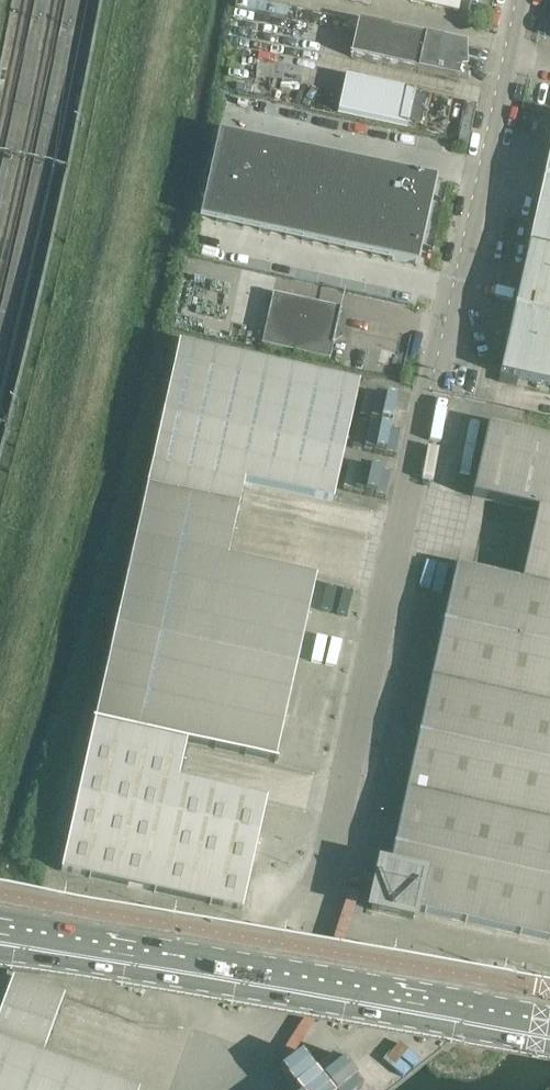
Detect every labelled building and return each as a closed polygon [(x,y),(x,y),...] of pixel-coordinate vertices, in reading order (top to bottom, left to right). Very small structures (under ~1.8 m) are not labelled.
[(458,12),(461,0),(401,0),(458,12)] [(350,56),(458,80),(460,69),(466,69),(465,45),(464,45),(358,22),(350,56)] [(339,112),(409,127),(410,120),(421,123),(427,96),(346,78),(339,112)] [(231,180),(231,179),(240,137),(219,132),(209,175),(231,180)] [(252,185),(252,184),(261,142),(240,137),(231,179),(231,180),(252,185)] [(273,189),(274,189),(283,146),(261,142),(252,184),(252,185),(265,187),(273,189)] [(295,194),(304,151),(283,146),(274,189),(273,189),(286,192),(295,194)] [(528,245),(549,250),(549,149),(545,172),(546,172),(542,192),(540,191),(528,245)] [(326,156),(317,154),(304,151),(295,194),(308,197),(316,199),(326,156)] [(329,202),(338,203),(347,161),(326,156),(316,199),(329,202)] [(351,206),(359,208),(369,165),(347,161),(338,203),(351,206)] [(390,170),(382,168),(369,165),(359,208),(372,211),(381,213),(390,170)] [(381,213),(413,220),(427,223),(437,180),(390,170),(381,213)] [(221,223),(221,222),(231,180),(209,175),(200,218),(221,223)] [(243,227),(252,185),(231,180),(221,222),(243,227)] [(273,189),(265,187),(252,185),(243,227),(264,232),(273,189)] [(295,194),(286,192),(273,189),(264,232),(286,237),(295,194)] [(316,199),(308,197),(295,194),(286,237),(307,242),(316,199)] [(338,203),(329,202),(316,199),(307,242),(328,246),(338,203)] [(359,208),(351,206),(338,203),(328,246),(350,251),(359,208)] [(381,213),(372,211),(359,208),(350,251),(371,256),(381,213)] [(371,256),(418,266),(427,223),(413,220),(381,213),(371,256)] [(528,245),(516,301),(517,301),(513,320),(512,320),(500,375),(549,386),(549,250),(528,245)] [(280,273),(276,290),(298,296),(303,280),(280,273)] [(261,346),(330,361),(341,309),(273,294),(261,346)] [(61,872),(241,912),(266,803),(177,783),(186,743),(277,763),(277,762),(275,761),(316,580),(227,560),(244,483),(333,503),(359,385),(191,348),(160,491),(147,488),(61,872)] [(372,391),(365,416),(392,424),(399,398),(372,391)] [(549,941),(549,940),(549,440),(488,426),(472,497),(537,511),(522,583),(456,568),(382,903),(549,941)] [(42,1058),(64,996),(13,978),(0,1013),(0,1089),(130,1089),(42,1058)] [(260,1083),(265,1089),(333,1089),(306,1051),(260,1083)]
